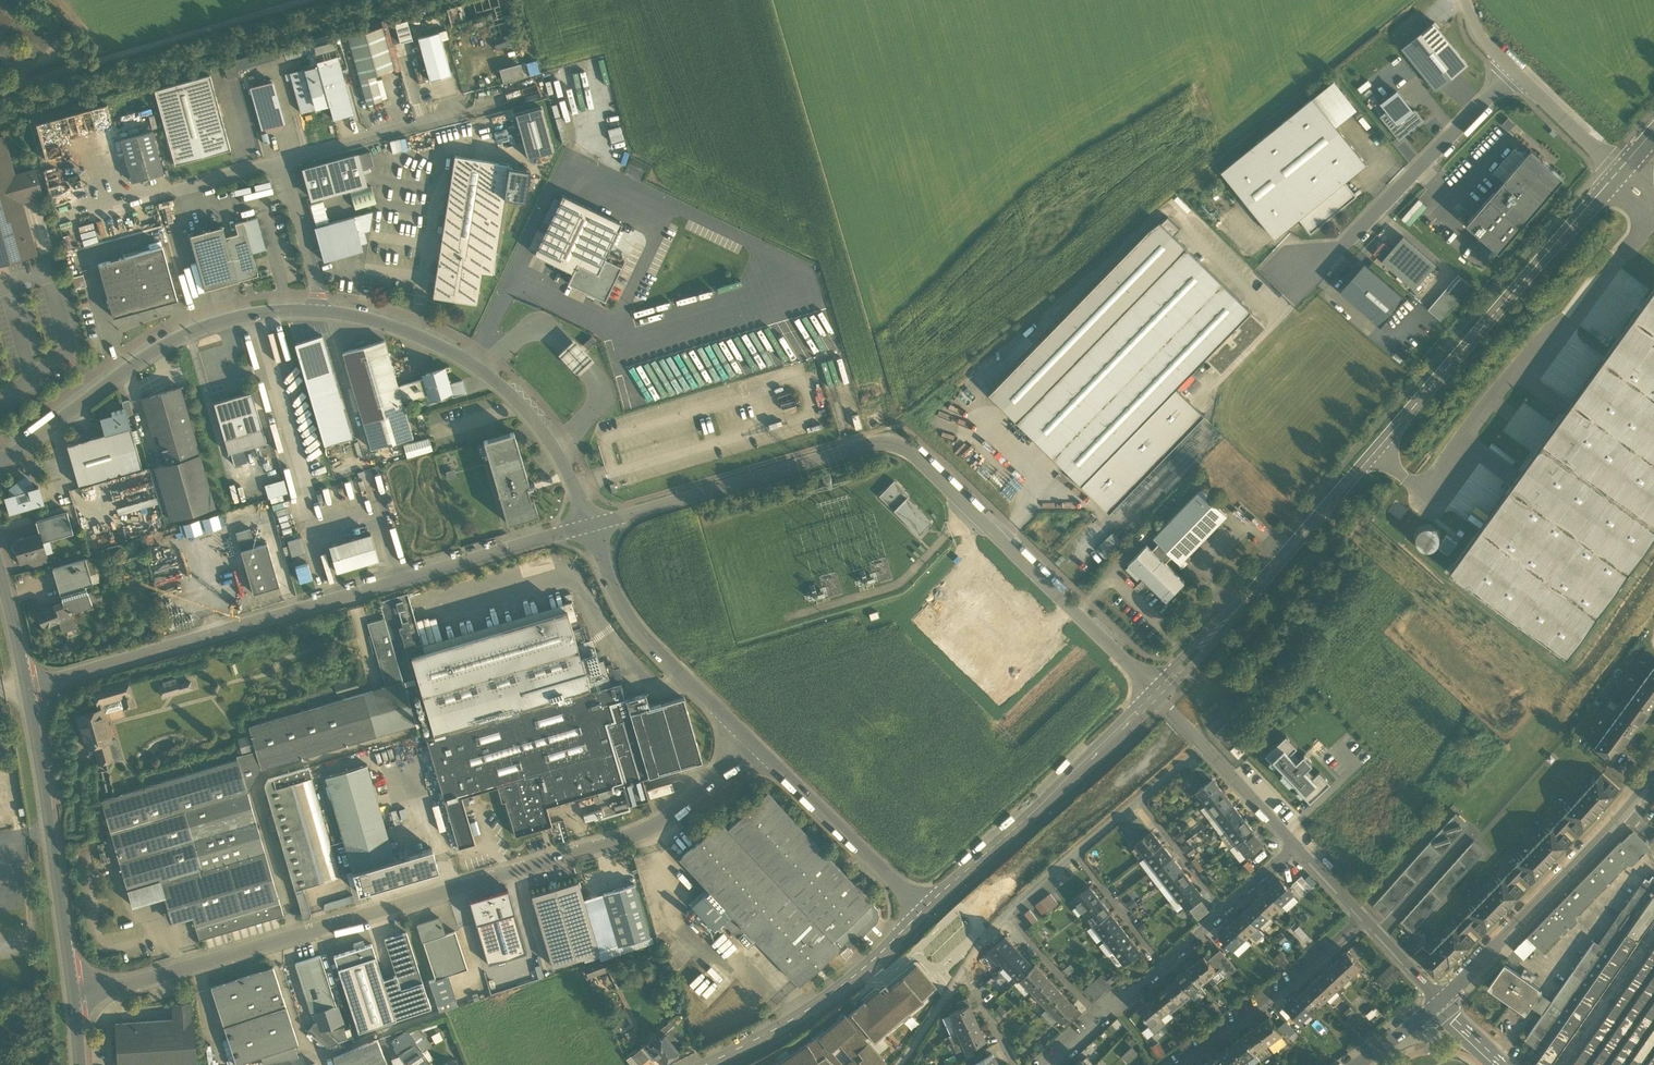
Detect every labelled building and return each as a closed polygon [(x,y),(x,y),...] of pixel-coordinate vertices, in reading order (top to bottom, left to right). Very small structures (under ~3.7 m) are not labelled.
[(16,15),(25,5),(19,0),(0,0),(0,3),(16,15)] [(395,23),(400,42),(412,39),(406,20),(395,23)] [(1401,48),(1436,90),(1468,64),(1433,21),(1401,48)] [(388,25),(394,44),(400,42),(395,23),(388,25)] [(348,37),(360,79),(375,75),(394,69),(382,27),(348,37)] [(333,40),(336,52),(343,51),(338,32),(331,34),(333,40)] [(425,64),(430,80),(451,74),(439,32),(418,37),(425,64)] [(333,40),(313,45),(314,51),(318,65),(338,59),(336,52),(333,40)] [(309,53),(313,66),(318,65),(314,51),(309,53)] [(338,59),(318,65),(329,105),(333,119),(353,113),(338,59)] [(224,66),(227,79),(240,75),(236,63),(224,66)] [(419,66),(424,82),(430,80),(425,64),(419,66)] [(313,66),(307,68),(318,108),(329,105),(318,65),(313,66)] [(519,65),(501,70),(504,82),(523,77),(519,65)] [(424,82),(419,66),(414,67),(418,83),(424,82)] [(290,73),(301,112),(318,108),(307,68),(290,73)] [(154,90),(175,165),(230,149),(210,75),(154,90)] [(382,100),(375,75),(360,79),(367,105),(382,100)] [(250,87),(262,130),(284,124),(272,81),(250,87)] [(1334,81),(1313,98),(1336,126),(1357,109),(1334,81)] [(1413,111),(1396,90),(1380,103),(1386,111),(1397,124),(1413,111)] [(1221,171),(1275,237),(1299,218),(1345,181),(1367,163),(1336,126),(1313,98),(1313,97),(1221,171)] [(541,107),(515,114),(527,158),(553,151),(541,107)] [(1424,120),(1415,109),(1413,111),(1397,124),(1386,111),(1380,116),(1399,139),(1424,120)] [(620,126),(607,128),(609,140),(622,138),(620,126)] [(120,140),(132,182),(164,173),(152,131),(120,140)] [(418,135),(387,142),(390,155),(421,149),(418,135)] [(1514,137),(1509,142),(1514,147),(1492,170),(1501,178),(1528,149),(1514,137)] [(1466,224),(1499,252),(1564,178),(1531,150),(1466,224)] [(370,151),(357,155),(361,169),(374,165),(370,151)] [(8,154),(0,156),(0,258),(17,253),(19,259),(36,254),(21,202),(42,196),(35,169),(14,175),(8,154)] [(365,184),(361,169),(357,155),(304,169),(312,198),(365,184)] [(454,155),(451,177),(505,185),(508,166),(509,164),(454,155)] [(530,170),(508,166),(505,185),(504,197),(525,201),(530,170)] [(505,185),(451,177),(432,296),(476,303),(481,271),(492,273),(492,272),(494,272),(498,251),(496,250),(504,197),(505,185)] [(1345,181),(1299,218),(1311,233),(1357,195),(1345,181)] [(371,186),(350,192),(355,209),(376,202),(371,186)] [(562,195),(544,233),(535,251),(534,254),(572,272),(593,282),(605,258),(608,252),(621,223),(562,195)] [(373,211),(354,216),(358,233),(370,230),(373,211)] [(314,227),(322,255),(336,251),(361,244),(358,233),(354,216),(314,227)] [(989,393),(1018,421),(1187,247),(1174,235),(1180,229),(1171,220),(1171,219),(1168,216),(1162,223),(1160,221),(1149,229),(989,393)] [(243,221),(252,252),(266,249),(256,217),(243,221)] [(209,229),(209,221),(186,222),(187,230),(209,229)] [(238,233),(225,236),(238,280),(258,275),(252,252),(243,221),(235,223),(238,233)] [(205,289),(238,280),(225,236),(222,226),(190,235),(205,289)] [(529,248),(535,251),(544,233),(538,229),(529,248)] [(1403,236),(1392,249),(1382,260),(1415,289),(1436,264),(1403,236)] [(1374,253),(1382,260),(1392,249),(1383,241),(1374,253)] [(1468,245),(1461,253),(1481,271),(1488,263),(1468,245)] [(98,264),(113,317),(177,299),(162,246),(98,264)] [(1177,387),(1206,357),(1252,310),(1187,247),(1018,421),(1082,484),(1177,387)] [(337,257),(336,251),(322,255),(324,261),(337,257)] [(608,252),(605,258),(621,266),(624,260),(608,252)] [(0,258),(0,264),(19,259),(17,253),(0,258)] [(605,300),(621,266),(605,258),(593,282),(572,272),(567,282),(605,300)] [(1340,291),(1381,326),(1405,298),(1365,263),(1340,291)] [(1458,274),(1428,309),(1441,320),(1470,285),(1458,274)] [(72,278),(75,289),(86,286),(83,275),(72,278)] [(1450,572),(1567,658),(1653,538),(1653,289),(1450,572)] [(1267,325),(1252,310),(1206,357),(1222,372),(1241,352),(1238,349),(1242,345),(1245,348),(1267,325)] [(295,343),(309,394),(336,386),(322,335),(295,343)] [(582,344),(587,349),(596,340),(592,335),(582,344)] [(558,354),(576,373),(592,358),(574,339),(558,354)] [(413,437),(402,401),(398,386),(384,340),(343,352),(371,449),(413,437)] [(427,393),(429,397),(451,391),(449,384),(449,382),(450,380),(448,379),(445,368),(422,375),(423,378),(427,393)] [(423,378),(398,386),(402,401),(427,393),(423,378)] [(451,391),(453,396),(466,392),(462,380),(449,384),(451,391)] [(336,386),(309,394),(324,444),(351,436),(336,386)] [(155,466),(171,520),(215,507),(180,387),(142,398),(153,434),(158,433),(167,463),(155,466)] [(1205,414),(1177,387),(1082,484),(1110,511),(1205,414)] [(214,402),(228,452),(231,452),(238,450),(266,441),(251,391),(214,402)] [(125,408),(127,415),(133,413),(129,399),(122,402),(124,408),(125,408)] [(105,432),(105,433),(130,426),(127,415),(125,408),(124,408),(112,411),(113,415),(105,417),(107,424),(103,425),(105,432)] [(67,445),(79,487),(143,469),(130,426),(105,433),(67,445)] [(500,498),(507,523),(538,514),(533,497),(530,497),(528,491),(533,490),(533,489),(531,484),(534,483),(534,482),(529,484),(513,431),(483,440),(499,493),(498,493),(498,494),(499,494),(500,498)] [(405,455),(431,450),(428,437),(402,442),(405,455)] [(231,452),(234,464),(242,462),(238,450),(231,452)] [(1226,463),(1200,489),(1227,515),(1252,489),(1226,463)] [(9,488),(11,494),(33,488),(31,481),(27,483),(23,478),(9,488)] [(265,485),(269,498),(287,492),(284,480),(265,485)] [(879,496),(919,533),(931,520),(906,497),(909,494),(894,480),(879,496)] [(38,486),(33,488),(11,494),(5,496),(10,512),(43,503),(38,486)] [(1154,537),(1159,542),(1173,555),(1180,563),(1227,515),(1200,489),(1154,537)] [(40,533),(42,542),(73,532),(67,512),(36,521),(39,533),(40,533)] [(206,528),(222,524),(219,512),(203,516),(206,528)] [(183,522),(186,533),(200,529),(197,518),(183,522)] [(1435,529),(1428,526),(1421,528),(1417,534),(1417,541),(1421,547),(1428,550),(1434,548),(1439,542),(1439,535),(1435,529)] [(236,532),(241,550),(255,546),(250,528),(236,532)] [(15,541),(21,561),(25,560),(44,555),(46,554),(42,542),(40,533),(39,533),(15,541)] [(329,545),(336,571),(378,559),(371,533),(329,545)] [(1446,535),(1438,547),(1448,555),(1457,542),(1446,535)] [(1109,536),(1104,540),(1113,549),(1118,544),(1109,536)] [(287,540),(292,556),(305,552),(300,537),(287,540)] [(1113,549),(1104,540),(1100,545),(1109,554),(1113,549)] [(1166,562),(1173,555),(1159,542),(1152,549),(1166,562)] [(241,550),(253,593),(279,586),(267,543),(255,546),(241,550)] [(1185,581),(1166,562),(1152,549),(1147,544),(1128,563),(1144,578),(1146,576),(1155,585),(1153,587),(1167,600),(1185,581)] [(25,560),(27,568),(46,563),(44,555),(25,560)] [(53,568),(60,592),(85,585),(93,583),(85,558),(53,568)] [(312,578),(308,563),(295,566),(299,582),(312,578)] [(88,593),(85,585),(60,592),(64,602),(66,601),(88,593)] [(92,603),(88,593),(66,601),(70,611),(92,603)] [(379,601),(384,618),(403,682),(406,693),(420,689),(411,657),(425,653),(423,646),(407,593),(379,601)] [(64,602),(54,606),(60,621),(72,616),(70,611),(66,601),(64,602)] [(567,612),(577,645),(584,643),(584,642),(572,602),(564,605),(566,612),(567,612)] [(564,605),(423,646),(425,653),(566,612),(564,605)] [(59,621),(60,621),(54,606),(38,612),(43,627),(59,621)] [(590,691),(588,682),(579,653),(577,645),(567,612),(566,612),(425,653),(411,657),(420,689),(435,737),(590,691)] [(74,620),(72,616),(60,621),(59,621),(61,625),(74,620)] [(367,623),(386,687),(403,682),(384,618),(367,623)] [(420,631),(430,628),(427,618),(417,621),(420,631)] [(592,640),(584,642),(584,643),(577,645),(579,653),(594,648),(602,678),(588,682),(590,691),(610,685),(603,660),(598,662),(592,640)] [(594,648),(579,653),(588,682),(602,678),(594,648)] [(1632,696),(1650,709),(1653,703),(1653,667),(1650,673),(1641,685),(1632,696)] [(1637,682),(1641,685),(1650,673),(1646,670),(1637,682)] [(320,691),(323,701),(359,690),(355,675),(333,682),(334,686),(320,691)] [(163,696),(165,696),(168,695),(169,694),(175,693),(176,693),(178,693),(178,692),(179,691),(180,692),(182,691),(182,690),(186,689),(187,690),(190,689),(191,688),(192,688),(190,681),(177,685),(176,679),(163,682),(164,686),(160,687),(163,696)] [(94,691),(98,704),(122,698),(123,700),(131,698),(130,695),(131,695),(127,681),(94,691)] [(386,687),(364,693),(377,735),(415,724),(415,722),(406,693),(403,682),(386,687)] [(648,777),(648,776),(625,700),(620,682),(610,685),(590,691),(435,737),(426,739),(445,802),(458,848),(475,843),(462,797),(497,787),(498,790),(502,801),(505,801),(515,836),(552,825),(546,806),(623,784),(642,778),(648,777)] [(236,756),(238,760),(247,792),(248,792),(261,769),(377,735),(364,693),(249,727),(255,750),(236,756)] [(645,694),(625,700),(648,776),(702,761),(683,697),(649,707),(645,694)] [(1625,706),(1621,711),(1639,724),(1640,725),(1651,710),(1650,709),(1632,696),(1625,706)] [(98,704),(99,709),(100,709),(102,717),(107,716),(106,712),(124,707),(125,707),(133,705),(131,698),(123,700),(122,698),(98,704)] [(103,718),(102,717),(100,709),(99,709),(77,716),(79,725),(81,725),(84,735),(82,736),(86,748),(94,746),(109,741),(109,740),(106,729),(103,730),(100,719),(103,718)] [(1612,760),(1639,724),(1621,711),(1612,723),(1603,735),(1595,747),(1612,760)] [(1600,732),(1603,735),(1612,723),(1609,720),(1600,732)] [(1297,747),(1286,735),(1266,754),(1310,801),(1330,783),(1319,771),(1312,778),(1305,771),(1313,763),(1304,754),(1296,761),(1289,754),(1297,747)] [(94,746),(99,763),(121,757),(115,738),(109,740),(109,741),(94,746)] [(1231,749),(1239,757),(1249,746),(1242,739),(1231,749)] [(172,922),(192,916),(181,876),(265,851),(247,792),(238,760),(101,800),(128,890),(160,881),(164,896),(172,922)] [(1200,781),(1203,785),(1212,778),(1201,764),(1191,771),(1194,775),(1200,781)] [(325,777),(340,829),(382,817),(367,765),(325,777)] [(309,767),(273,778),(276,788),(284,785),(311,777),(309,767)] [(1602,773),(1560,820),(1568,827),(1569,825),(1578,833),(1618,788),(1602,773)] [(1194,786),(1200,781),(1194,775),(1188,779),(1194,786)] [(311,777),(284,785),(313,883),(340,875),(311,777)] [(303,886),(313,883),(284,785),(276,788),(273,778),(268,779),(264,786),(266,791),(294,888),(300,907),(300,909),(303,919),(309,917),(311,913),(303,886)] [(623,784),(629,805),(648,799),(642,778),(623,784)] [(1197,790),(1207,804),(1223,791),(1213,778),(1212,778),(1203,785),(1197,790)] [(656,794),(669,790),(667,784),(654,787),(656,794)] [(725,905),(739,920),(819,846),(767,791),(727,828),(719,820),(679,857),(709,889),(724,905),(725,905)] [(1233,804),(1223,791),(1207,804),(1217,817),(1233,804)] [(615,812),(628,808),(626,802),(613,806),(615,812)] [(1201,808),(1211,821),(1217,817),(1207,804),(1201,808)] [(1243,817),(1233,804),(1217,817),(1227,830),(1243,817)] [(1187,809),(1190,814),(1195,810),(1191,806),(1187,809)] [(602,809),(583,814),(585,821),(604,815),(602,809)] [(1456,813),(1453,816),(1465,827),(1468,824),(1456,813)] [(1135,843),(1151,831),(1138,814),(1122,827),(1135,843)] [(1453,816),(1379,898),(1391,910),(1465,827),(1453,816)] [(394,858),(382,817),(340,829),(352,871),(394,858)] [(1227,830),(1217,817),(1211,821),(1221,834),(1227,830)] [(1253,830),(1243,817),(1227,830),(1237,843),(1253,830)] [(1558,823),(1565,830),(1568,827),(1560,820),(1558,823)] [(1565,830),(1558,823),(1512,870),(1519,877),(1521,875),(1530,883),(1572,840),(1563,831),(1565,830)] [(1179,840),(1184,837),(1186,835),(1182,830),(1174,836),(1178,841),(1179,840)] [(1219,835),(1229,848),(1237,843),(1227,830),(1221,834),(1219,835)] [(1263,844),(1253,830),(1237,843),(1247,856),(1263,844)] [(1135,843),(1145,856),(1161,844),(1151,831),(1135,843)] [(1620,841),(1526,937),(1535,946),(1541,952),(1566,925),(1570,929),(1576,923),(1577,920),(1576,918),(1575,916),(1626,862),(1628,864),(1630,865),(1633,864),(1646,851),(1647,849),(1648,846),(1647,844),(1640,837),(1637,840),(1631,833),(1622,842),(1621,841),(1620,841)] [(1474,840),(1471,843),(1483,853),(1486,850),(1474,840)] [(1182,847),(1190,856),(1197,850),(1192,844),(1189,846),(1187,843),(1182,847)] [(1240,862),(1247,856),(1237,843),(1229,848),(1240,862)] [(1471,843),(1430,889),(1441,900),(1483,853),(1471,843)] [(1172,857),(1161,844),(1145,856),(1155,869),(1172,857)] [(871,902),(819,846),(739,920),(739,921),(754,938),(799,985),(839,947),(832,939),(871,902)] [(432,847),(394,858),(352,871),(353,871),(356,884),(359,892),(438,869),(432,847)] [(192,916),(195,926),(280,902),(265,851),(181,876),(192,916)] [(1139,861),(1149,874),(1155,869),(1145,856),(1139,861)] [(1182,870),(1172,857),(1155,869),(1166,882),(1182,870)] [(1191,861),(1199,871),(1203,868),(1195,858),(1191,861)] [(1240,869),(1246,876),(1255,869),(1248,860),(1241,866),(1242,868),(1240,869)] [(1159,887),(1166,882),(1155,869),(1149,874),(1159,887)] [(1192,883),(1182,870),(1166,882),(1176,895),(1192,883)] [(1512,870),(1509,872),(1517,880),(1519,877),(1512,870)] [(350,886),(356,884),(353,871),(346,873),(350,886)] [(1515,882),(1517,880),(1509,872),(1464,920),(1471,927),(1473,925),(1481,933),(1523,890),(1515,882)] [(1301,875),(1296,880),(1307,891),(1312,887),(1301,875)] [(1599,944),(1611,952),(1653,890),(1653,876),(1653,875),(1649,880),(1646,878),(1624,910),(1599,944)] [(1280,879),(1267,890),(1281,905),(1292,894),(1293,893),(1280,879)] [(1307,891),(1296,880),(1292,884),(1302,895),(1307,891)] [(160,881),(128,890),(132,905),(164,896),(160,881)] [(532,895),(553,966),(599,953),(598,951),(583,898),(578,882),(532,895)] [(1159,887),(1169,900),(1176,895),(1166,882),(1159,887)] [(602,893),(618,945),(650,936),(634,883),(602,893)] [(1202,896),(1192,883),(1176,895),(1184,906),(1186,908),(1202,896)] [(1077,903),(1084,911),(1100,899),(1090,886),(1074,898),(1077,903)] [(508,889),(491,894),(493,899),(471,905),(476,922),(514,911),(508,889)] [(747,945),(754,938),(739,921),(739,920),(725,905),(724,905),(709,889),(692,906),(714,930),(724,921),(747,945)] [(1412,932),(1441,900),(1430,889),(1401,922),(1412,932)] [(1267,890),(1255,901),(1269,916),(1274,911),(1281,905),(1267,890)] [(1541,1051),(1532,1064),(1551,1064),(1653,918),(1653,890),(1611,952),(1541,1051)] [(357,892),(322,901),(324,907),(355,899),(355,900),(359,899),(357,892)] [(602,893),(583,898),(598,951),(618,945),(602,893)] [(1045,897),(1053,907),(1058,903),(1050,893),(1045,897)] [(470,900),(471,905),(493,899),(491,894),(470,900)] [(1298,901),(1292,894),(1281,905),(1285,909),(1287,911),(1298,901)] [(1178,911),(1184,906),(1176,895),(1169,900),(1178,911)] [(1040,901),(1048,911),(1053,907),(1045,897),(1040,901)] [(1127,903),(1130,908),(1137,903),(1133,898),(1127,903)] [(1391,910),(1379,898),(1373,905),(1384,917),(1391,910)] [(1110,912),(1100,899),(1084,911),(1094,924),(1110,912)] [(1198,918),(1209,909),(1201,899),(1190,908),(1198,918)] [(1048,911),(1040,901),(1035,905),(1043,915),(1048,911)] [(1255,901),(1243,912),(1257,927),(1259,925),(1269,916),(1255,901)] [(283,914),(280,902),(195,926),(199,939),(283,914)] [(877,908),(871,902),(832,939),(839,947),(845,942),(849,947),(877,921),(879,915),(877,908)] [(1079,915),(1084,911),(1077,903),(1072,907),(1079,915)] [(1278,915),(1285,909),(1281,905),(1274,911),(1278,915)] [(1025,913),(1032,922),(1033,923),(1038,919),(1030,909),(1025,913)] [(488,964),(497,961),(505,959),(526,953),(514,911),(476,922),(488,964)] [(1120,925),(1110,912),(1094,924),(1104,937),(1120,925)] [(1243,912),(1231,923),(1245,938),(1250,933),(1257,927),(1243,912)] [(1020,917),(1027,925),(1032,922),(1025,913),(1020,917)] [(1273,921),(1269,916),(1259,925),(1263,930),(1273,921)] [(417,924),(423,941),(445,934),(445,933),(439,917),(417,924)] [(1464,920),(1461,922),(1468,930),(1471,927),(1464,920)] [(1142,922),(1137,926),(1141,931),(1146,927),(1142,922)] [(1466,932),(1468,930),(1461,922),(1429,953),(1422,947),(1415,954),(1437,976),(1475,940),(1466,932)] [(1232,950),(1245,938),(1231,923),(1219,935),(1232,950)] [(1308,934),(1298,923),(1293,928),(1303,938),(1308,934)] [(1098,942),(1104,937),(1094,924),(1088,929),(1098,942)] [(1130,938),(1120,925),(1104,937),(1114,950),(1130,938)] [(1257,927),(1250,933),(1254,939),(1262,932),(1257,927)] [(455,930),(445,933),(445,934),(423,941),(435,978),(435,979),(447,975),(467,968),(455,930)] [(384,938),(396,974),(401,988),(422,981),(406,931),(384,938)] [(1004,964),(1005,964),(1019,950),(1005,935),(986,954),(997,966),(1001,961),(1004,964)] [(650,936),(618,945),(598,951),(599,953),(601,959),(653,942),(651,936),(650,936)] [(1104,937),(1098,942),(1108,955),(1114,950),(1104,937)] [(1523,959),(1535,946),(1526,937),(1514,950),(1523,959)] [(351,942),(352,946),(363,943),(362,938),(351,942)] [(1140,951),(1130,938),(1114,950),(1124,963),(1140,951)] [(1245,938),(1232,950),(1237,955),(1249,944),(1245,938)] [(1594,940),(1552,1001),(1544,1012),(1525,1040),(1541,1051),(1611,952),(1599,944),(1594,940)] [(334,955),(338,968),(375,955),(371,942),(334,955)] [(1033,965),(1019,950),(1005,964),(1014,974),(1018,979),(1021,977),(1033,965)] [(1117,969),(1124,963),(1114,950),(1108,955),(1107,955),(1117,969)] [(1223,966),(1227,970),(1234,964),(1220,950),(1214,955),(1223,966)] [(1347,951),(1335,963),(1348,978),(1361,966),(1347,951)] [(1289,962),(1280,952),(1274,958),(1283,968),(1289,962)] [(326,953),(320,954),(330,987),(336,985),(326,953)] [(295,963),(311,1013),(313,1012),(336,1005),(330,987),(320,954),(295,963)] [(383,978),(375,955),(338,968),(358,1030),(395,1018),(382,978),(383,978)] [(1207,977),(1208,978),(1223,966),(1214,955),(1207,960),(1204,956),(1195,963),(1207,977)] [(611,958),(585,968),(588,977),(614,967),(611,958)] [(1384,988),(1400,972),(1391,962),(1374,978),(1384,988)] [(1526,1013),(1532,1003),(1540,992),(1542,989),(1504,962),(1488,986),(1526,1013)] [(1033,965),(1021,977),(1030,987),(1031,989),(1034,992),(1035,992),(1049,978),(1035,963),(1033,965)] [(1195,963),(1187,970),(1199,985),(1203,982),(1203,980),(1207,977),(1195,963)] [(1335,963),(1323,974),(1336,989),(1348,978),(1335,963)] [(1004,964),(999,970),(1008,980),(1014,974),(1005,964),(1004,964)] [(1070,964),(1064,969),(1068,975),(1075,969),(1070,964)] [(1237,968),(1234,964),(1227,970),(1226,971),(1228,973),(1229,975),(1237,968)] [(521,971),(525,984),(544,978),(540,965),(521,971)] [(236,1063),(261,1055),(294,1044),(298,1043),(273,966),(211,986),(236,1063)] [(846,1016),(856,1028),(839,1043),(852,1058),(844,1064),(831,1050),(819,1036),(818,1035),(806,1043),(807,1045),(775,1064),(861,1064),(862,1064),(882,1064),(885,1062),(864,1038),(868,1035),(873,1041),(923,1000),(921,998),(932,989),(922,977),(924,974),(917,966),(903,977),(889,988),(890,988),(881,996),(876,991),(846,1016)] [(1227,970),(1223,966),(1208,978),(1212,983),(1214,985),(1228,973),(1226,971),(1227,970)] [(1187,970),(1177,978),(1189,993),(1191,995),(1194,992),(1194,989),(1199,985),(1187,970)] [(491,995),(525,984),(521,971),(487,982),(491,995)] [(431,1007),(422,981),(401,988),(396,974),(383,978),(382,978),(395,1018),(431,1007)] [(1102,974),(1096,979),(1106,990),(1112,985),(1107,980),(1102,974)] [(1323,974),(1310,985),(1324,1000),(1336,989),(1323,974)] [(435,978),(429,980),(437,1004),(454,998),(447,975),(435,979),(435,978)] [(1113,975),(1107,980),(1112,985),(1112,986),(1117,981),(1113,975)] [(1025,995),(1031,989),(1030,987),(1021,977),(1018,979),(1014,983),(1025,995)] [(1063,993),(1049,978),(1035,992),(1044,1002),(1043,1002),(1048,1007),(1063,993)] [(1177,978),(1167,987),(1179,1002),(1180,1003),(1185,1000),(1184,997),(1189,993),(1177,978)] [(1096,979),(1091,984),(1101,995),(1106,990),(1096,979)] [(1096,1000),(1101,995),(1091,984),(1086,988),(1096,1000)] [(1310,985),(1298,996),(1312,1011),(1324,1000),(1310,985)] [(1167,987),(1157,995),(1168,1009),(1170,1011),(1174,1008),(1174,1006),(1179,1002),(1167,987)] [(1083,991),(1093,1003),(1096,1000),(1086,988),(1083,991)] [(1552,1001),(1540,992),(1532,1003),(1544,1012),(1552,1001)] [(1063,993),(1048,1007),(1058,1017),(1057,1017),(1058,1018),(1062,1022),(1064,1020),(1077,1008),(1063,993)] [(1157,995),(1148,1002),(1161,1017),(1165,1013),(1164,1012),(1168,1009),(1157,995)] [(956,1001),(958,1007),(968,1003),(969,1003),(967,996),(956,1001)] [(1300,1022),(1312,1011),(1298,996),(1286,1008),(1300,1022)] [(455,997),(454,998),(437,1004),(439,1012),(458,1006),(455,997)] [(118,1064),(197,1064),(194,1017),(192,1017),(191,1002),(186,1002),(186,1018),(173,1019),(115,1023),(118,1064)] [(172,1003),(173,1019),(186,1018),(186,1002),(172,1003)] [(1158,1019),(1161,1017),(1148,1002),(1140,1009),(1145,1015),(1144,1015),(1150,1023),(1154,1020),(1156,1020),(1158,1019)] [(1209,1006),(1216,1015),(1220,1011),(1213,1002),(1209,1006)] [(948,1011),(949,1013),(957,1030),(976,1021),(973,1013),(974,1013),(971,1008),(970,1008),(968,1003),(958,1007),(948,1011)] [(316,1021),(322,1027),(341,1021),(336,1005),(313,1012),(316,1021)] [(999,1005),(994,1009),(1000,1016),(1005,1011),(999,1005)] [(1052,1024),(1058,1018),(1057,1017),(1058,1017),(1048,1007),(1042,1013),(1052,1024)] [(1064,1020),(1068,1025),(1081,1013),(1077,1008),(1064,1020)] [(1165,1013),(1161,1017),(1165,1022),(1173,1016),(1170,1011),(1168,1009),(1164,1012),(1165,1013)] [(953,1031),(957,1030),(949,1013),(942,1017),(949,1034),(953,1031)] [(623,1026),(630,1024),(626,1014),(619,1016),(623,1026)] [(844,1014),(819,1036),(831,1050),(839,1043),(856,1028),(846,1016),(844,1014)] [(1255,1027),(1267,1043),(1273,1038),(1274,1040),(1281,1035),(1282,1034),(1281,1033),(1277,1028),(1274,1024),(1269,1017),(1255,1027)] [(1154,1020),(1150,1023),(1148,1024),(1154,1031),(1162,1024),(1158,1019),(1156,1020),(1154,1020)] [(1286,1020),(1280,1026),(1285,1031),(1289,1036),(1295,1030),(1286,1020)] [(308,1029),(326,1045),(338,1041),(328,1032),(322,1027),(316,1021),(308,1029)] [(976,1021),(957,1030),(965,1048),(970,1045),(984,1039),(982,1033),(983,1033),(980,1028),(979,1028),(976,1021)] [(344,1027),(328,1032),(338,1041),(347,1038),(344,1027)] [(1255,1027),(1242,1036),(1254,1052),(1260,1048),(1261,1049),(1268,1044),(1267,1043),(1255,1027)] [(413,1029),(409,1033),(416,1043),(430,1061),(433,1058),(426,1049),(430,1046),(423,1038),(424,1037),(417,1028),(413,1029)] [(392,1040),(401,1053),(416,1043),(409,1033),(407,1030),(392,1040)] [(962,1049),(965,1048),(957,1030),(953,1031),(949,1034),(948,1035),(955,1052),(962,1049)] [(655,1054),(662,1062),(670,1056),(672,1057),(677,1053),(677,1050),(664,1033),(664,1034),(657,1039),(655,1036),(644,1045),(653,1056),(655,1054)] [(1286,1042),(1281,1035),(1274,1040),(1273,1038),(1267,1043),(1268,1044),(1273,1051),(1286,1042)] [(1242,1036),(1231,1044),(1243,1060),(1244,1061),(1248,1058),(1247,1057),(1254,1052),(1242,1036)] [(385,1058),(377,1039),(333,1057),(336,1064),(388,1064),(385,1058)] [(1156,1057),(1165,1053),(1159,1041),(1149,1045),(1156,1057)] [(416,1043),(401,1053),(398,1055),(405,1064),(433,1064),(430,1061),(416,1043)] [(298,1056),(294,1044),(261,1055),(263,1062),(298,1056)] [(1221,1052),(1231,1064),(1237,1064),(1236,1064),(1243,1060),(1231,1044),(1221,1052)] [(974,1054),(970,1045),(965,1048),(962,1049),(966,1058),(974,1054)] [(1122,1056),(1128,1062),(1138,1052),(1132,1046),(1122,1056)] [(639,1064),(640,1064),(650,1057),(641,1047),(631,1056),(639,1064)] [(1210,1060),(1214,1064),(1231,1064),(1221,1052),(1210,1060)] [(974,1064),(998,1064),(997,1064),(998,1064),(995,1058),(995,1059),(992,1054),(973,1064),(974,1064)] [(398,1055),(391,1058),(394,1064),(405,1064),(398,1055)] [(1086,1064),(1094,1064),(1086,1056),(1082,1061),(1086,1064)]
